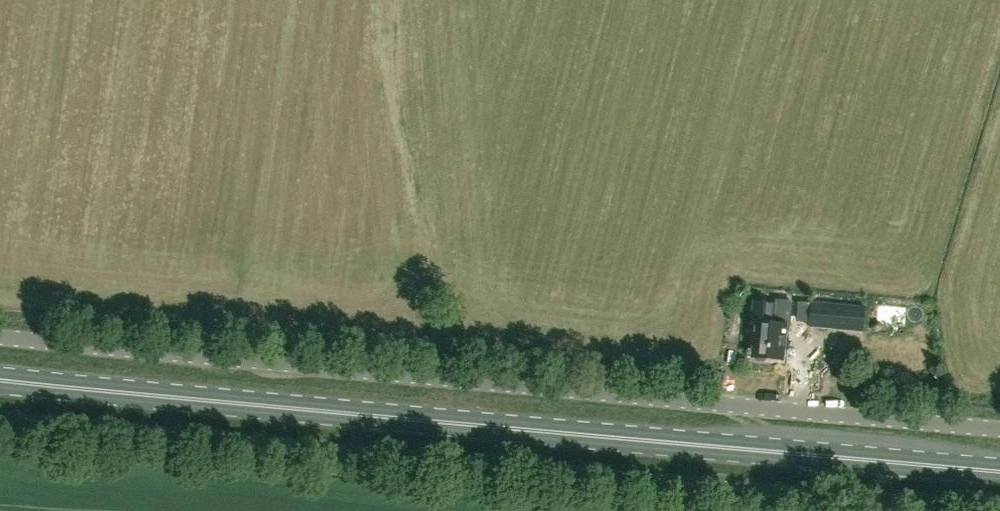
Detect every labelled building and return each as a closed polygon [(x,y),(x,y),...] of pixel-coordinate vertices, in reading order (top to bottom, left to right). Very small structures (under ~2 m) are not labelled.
[(757,357),(757,361),(764,361),(765,357),(783,359),(786,324),(773,323),(775,302),(753,301),(752,322),(756,322),(753,356),(757,357)] [(791,316),(809,317),(811,304),(792,303),(791,316)] [(864,331),(865,307),(811,303),(809,327),(864,331)]
